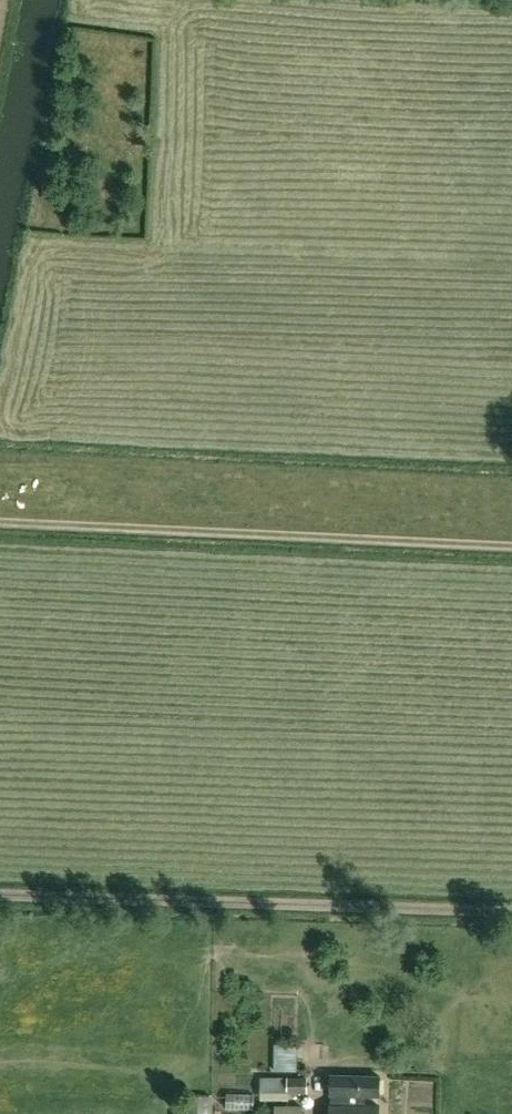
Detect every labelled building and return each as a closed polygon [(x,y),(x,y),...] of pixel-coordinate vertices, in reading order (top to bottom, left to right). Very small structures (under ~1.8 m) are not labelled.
[(274,1070),(298,1070),(298,1043),(274,1044),(274,1070)] [(366,1105),(366,1096),(381,1097),(381,1075),(330,1074),(329,1096),(331,1096),(331,1104),(331,1113),(379,1113),(379,1105),(366,1105)] [(308,1077),(261,1077),(261,1100),(273,1100),(289,1100),(289,1093),(307,1093),(308,1077)] [(222,1092),(221,1106),(250,1107),(250,1093),(222,1092)] [(183,1100),(183,1113),(213,1113),(213,1100),(183,1100)] [(303,1106),(273,1106),(273,1113),(303,1113),(303,1106)]
